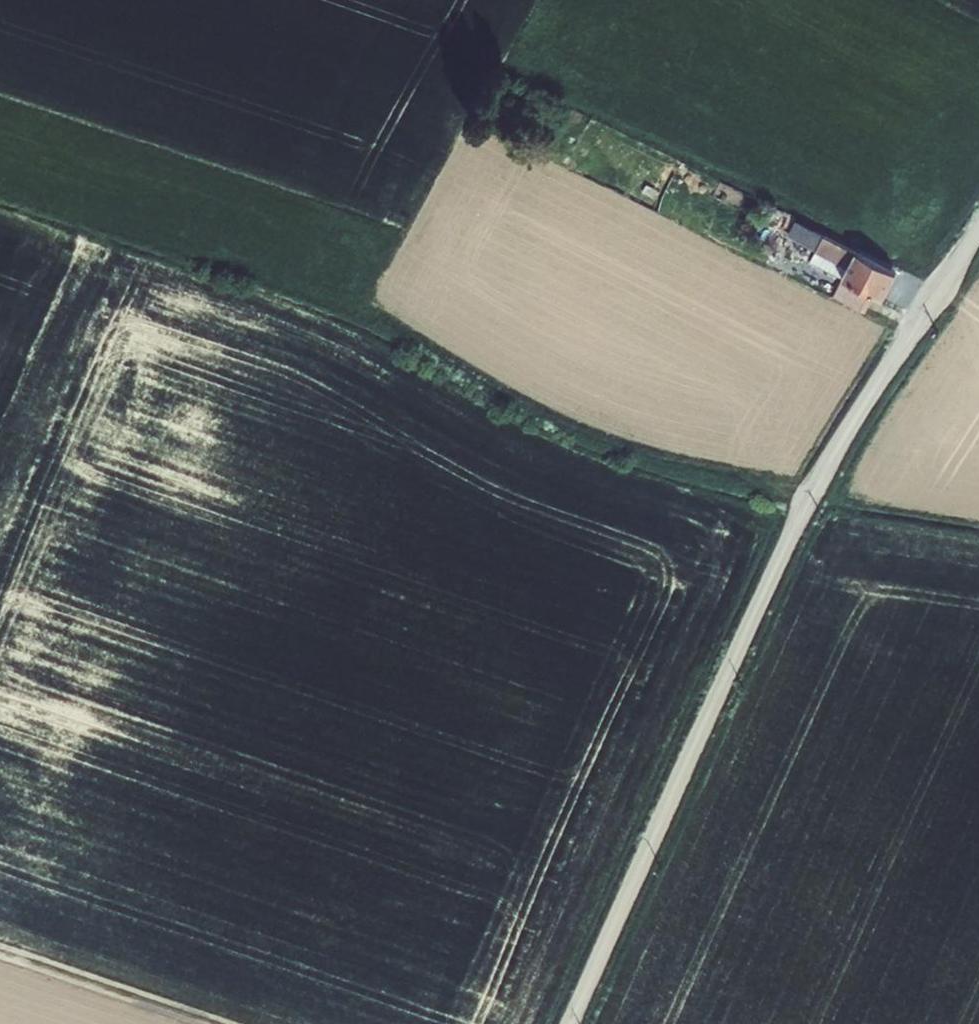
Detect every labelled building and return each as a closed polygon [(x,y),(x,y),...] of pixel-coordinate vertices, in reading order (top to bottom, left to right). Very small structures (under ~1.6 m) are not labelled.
[(504,103),(499,115),(508,118),(513,107),(504,103)] [(791,233),(816,245),(825,228),(799,215),(791,233)] [(824,237),(811,263),(841,278),(832,297),(864,313),(873,296),(882,300),(896,274),(855,253),(824,237)]
